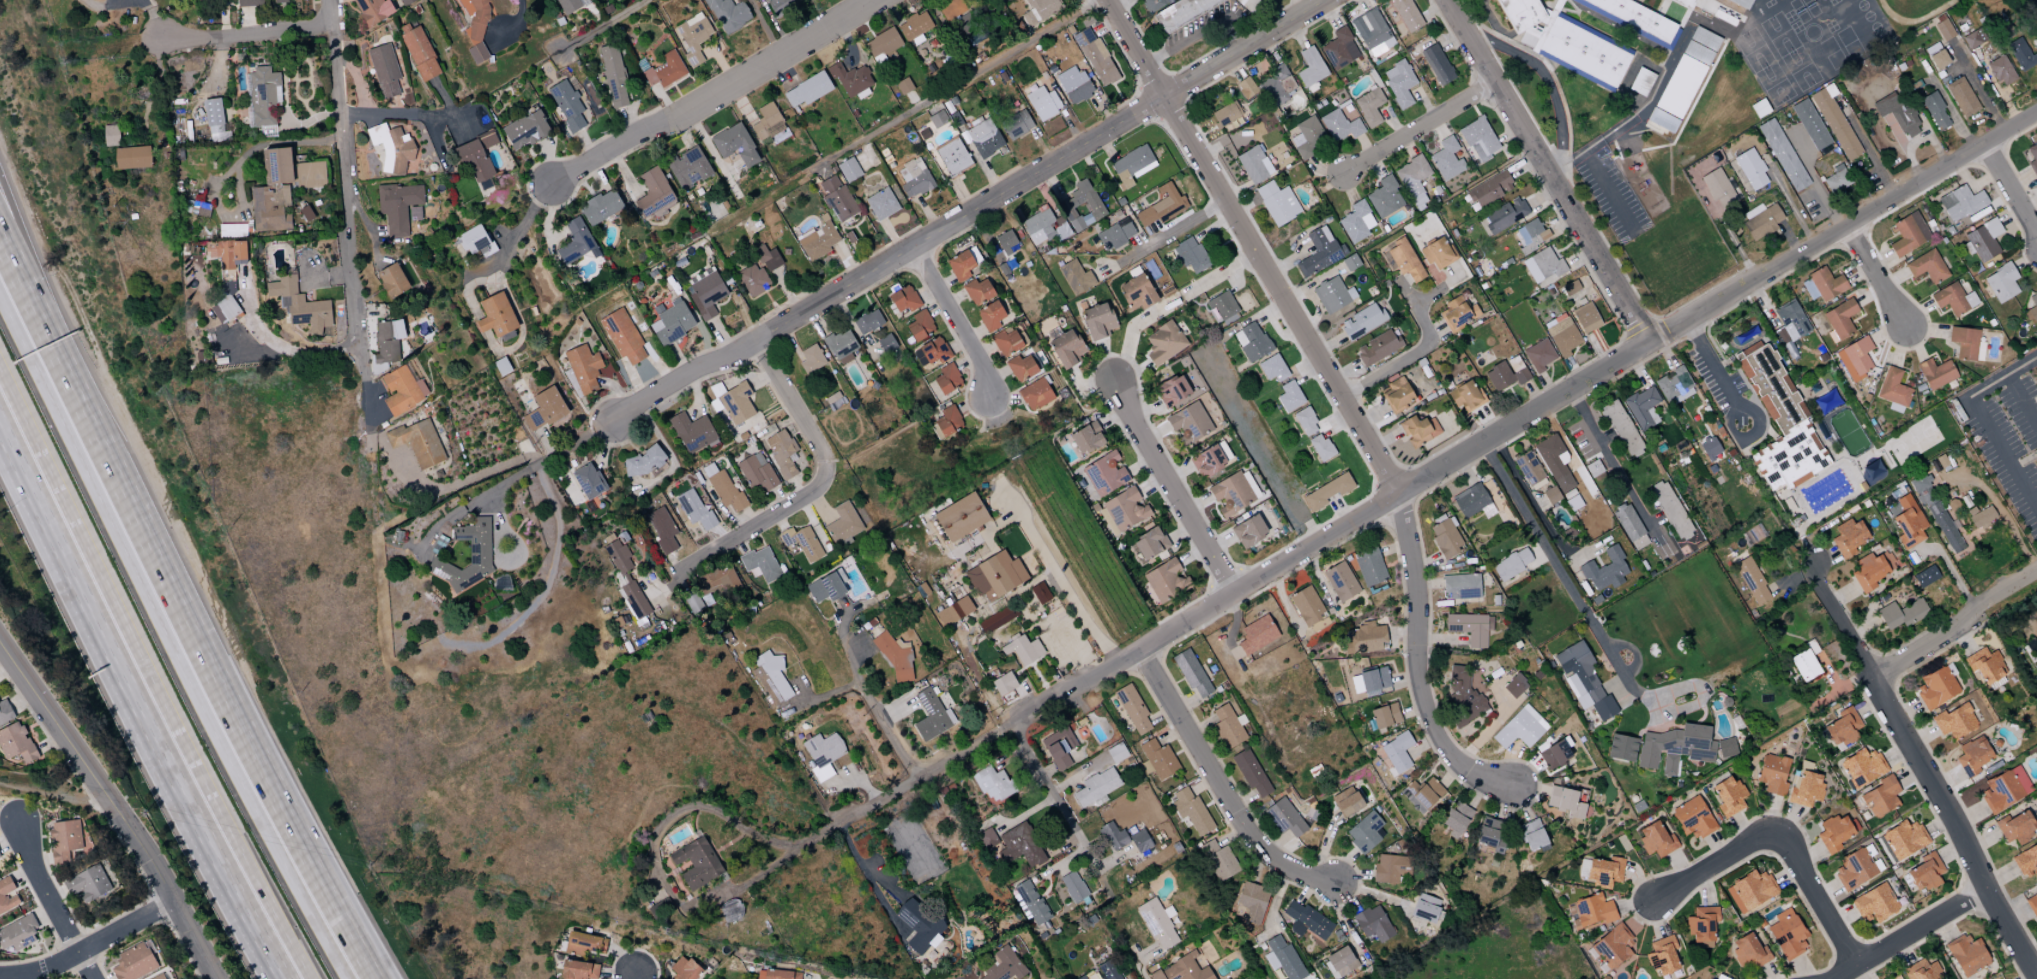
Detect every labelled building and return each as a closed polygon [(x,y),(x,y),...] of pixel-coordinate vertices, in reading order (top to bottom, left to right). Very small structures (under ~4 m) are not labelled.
[(360,15),(356,17),(362,29),(395,14),(388,0),(385,0),(380,2),(379,0),(352,0),(360,15)] [(469,27),(462,30),(469,45),(485,38),(479,24),(492,18),(484,1),(486,0),(457,0),(469,27)] [(559,17),(587,4),(585,0),(552,0),(559,17)] [(723,36),(752,20),(742,1),(732,6),(729,0),(704,0),(723,36)] [(804,2),(803,0),(768,0),(776,16),(804,2)] [(961,0),(947,0),(930,8),(938,24),(966,11),(961,0)] [(1058,0),(1023,0),(1029,10),(1020,15),(1027,28),(1063,7),(1058,0)] [(1166,4),(1164,0),(1143,0),(1148,12),(1166,4)] [(1151,12),(1162,33),(1225,0),(1174,0),(1151,12)] [(1423,25),(1409,0),(1388,0),(1406,34),(1423,25)] [(1515,34),(1495,0),(1537,0),(1540,6),(1546,17),(1522,31),(1515,35),(1515,34)] [(1550,11),(1540,6),(1546,17),(1522,31),(1523,32),(1537,39),(1531,49),(1530,51),(1535,53),(1556,12),(1558,13),(1564,0),(1556,0),(1550,11)] [(1669,51),(1569,0),(1628,0),(1677,25),(1676,28),(1680,30),(1669,51)] [(1690,11),(1669,0),(1696,0),(1690,11)] [(1699,10),(1704,0),(1714,0),(1713,1),(1712,1),(1706,14),(1699,10)] [(1746,11),(1726,0),(1752,0),(1746,11)] [(1718,2),(1731,9),(1724,23),(1711,16),(1718,2)] [(1350,21),(1370,59),(1395,46),(1375,8),(1350,21)] [(932,27),(923,10),(897,24),(909,48),(923,41),(919,34),(932,27)] [(988,39),(979,10),(959,16),(967,45),(988,39)] [(1556,12),(1558,13),(1633,52),(1612,93),(1535,53),(1556,12)] [(675,25),(687,52),(683,54),(689,69),(704,62),(695,44),(712,36),(702,13),(675,25)] [(1954,36),(1945,19),(1933,25),(1942,42),(1954,36)] [(399,35),(412,64),(432,54),(418,25),(399,35)] [(1072,35),(1099,88),(1118,79),(1090,25),(1072,35)] [(1331,71),(1359,58),(1344,26),(1330,32),(1334,39),(1319,46),(1331,71)] [(1689,39),(1696,26),(1721,39),(1714,52),(1689,39)] [(902,45),(892,27),(863,42),(876,66),(887,61),(884,55),(902,45)] [(1985,42),(1979,28),(1961,37),(1967,50),(1985,42)] [(1523,32),(1517,42),(1531,49),(1537,39),(1523,32)] [(2020,72),(2036,63),(2036,64),(2036,52),(2030,55),(2020,37),(2005,44),(2020,72)] [(1681,53),(1688,40),(1714,53),(1707,66),(1681,53)] [(474,65),(489,58),(480,41),(466,49),(474,65)] [(399,79),(389,43),(366,50),(381,100),(399,95),(395,80),(399,79)] [(597,47),(611,109),(628,105),(623,85),(626,84),(617,43),(597,47)] [(1438,87),(1455,79),(1436,43),(1420,52),(1438,87)] [(1296,73),(1307,94),(1316,89),(1312,83),(1327,75),(1311,45),(1297,52),(1305,67),(1296,73)] [(657,82),(661,88),(687,74),(673,48),(660,55),(663,62),(641,74),(648,87),(657,82)] [(1926,57),(1934,71),(1949,64),(1941,49),(1926,57)] [(1654,106),(1681,54),(1707,67),(1679,120),(1654,106)] [(1995,83),(2000,80),(2003,86),(2016,79),(2002,54),(1985,64),(1995,83)] [(414,64),(420,82),(440,75),(434,58),(414,64)] [(1405,89),(1416,84),(1404,60),(1379,72),(1399,111),(1413,104),(1405,89)] [(843,73),(838,62),(825,68),(831,80),(836,77),(848,101),(874,88),(863,64),(843,73)] [(1257,84),(1272,108),(1287,99),(1277,82),(1288,75),(1281,63),(1268,71),(1270,76),(1257,84)] [(279,73),(269,73),(269,66),(250,66),(251,126),(275,126),(274,102),(280,102),(279,73)] [(1077,74),(1073,66),(1055,75),(1070,105),(1094,93),(1082,71),(1077,74)] [(1639,67),(1656,75),(1644,98),(1628,89),(1639,67)] [(832,89),(822,71),(781,93),(790,108),(801,102),(802,106),(832,89)] [(1234,85),(1246,102),(1258,92),(1246,76),(1234,85)] [(1278,82),(1284,93),(1295,87),(1288,76),(1278,82)] [(900,95),(912,89),(907,77),(895,83),(900,95)] [(1960,118),(1978,110),(1963,77),(1945,85),(1960,118)] [(545,90),(572,134),(585,125),(578,114),(584,110),(565,78),(545,90)] [(1052,90),(1044,93),(1041,86),(1025,94),(1037,121),(1062,110),(1052,90)] [(1381,122),(1374,108),(1385,102),(1377,87),(1353,100),(1368,129),(1381,122)] [(1825,87),(1809,95),(1845,162),(1861,154),(1825,87)] [(1872,104),(1897,147),(1907,141),(1906,140),(1921,131),(1908,107),(1904,109),(1894,91),(1872,104)] [(1934,91),(1920,98),(1936,132),(1949,126),(1934,91)] [(202,100),(208,139),(224,136),(218,98),(202,100)] [(1789,107),(1815,152),(1830,143),(1805,98),(1789,107)] [(1211,112),(1219,127),(1241,116),(1234,101),(1211,112)] [(756,109),(762,119),(749,126),(758,143),(785,128),(770,102),(756,109)] [(1653,107),(1679,120),(1672,134),(1670,133),(1646,120),(1653,107)] [(1033,127),(1023,108),(998,123),(1009,141),(1033,127)] [(1351,139),(1364,132),(1356,118),(1345,124),(1337,108),(1318,118),(1332,143),(1348,134),(1351,139)] [(501,127),(512,151),(552,133),(540,109),(501,127)] [(927,118),(933,129),(947,122),(941,110),(927,118)] [(1301,161),(1315,154),(1310,144),(1324,136),(1313,115),(1294,125),(1299,134),(1289,139),(1301,161)] [(1481,116),(1458,129),(1477,163),(1500,150),(1481,116)] [(1757,125),(1791,194),(1808,186),(1774,117),(1757,125)] [(1004,146),(988,118),(964,131),(980,159),(1004,146)] [(720,159),(737,150),(745,168),(759,161),(740,122),(709,137),(720,159)] [(387,176),(405,170),(403,163),(416,159),(408,133),(401,135),(399,126),(386,130),(384,123),(365,129),(371,146),(377,144),(387,176)] [(102,126),(104,146),(118,146),(117,125),(102,126)] [(457,145),(471,185),(493,176),(483,149),(497,144),(493,132),(457,145)] [(1460,158),(1455,161),(1450,154),(1458,150),(1450,135),(1437,142),(1441,149),(1428,156),(1442,182),(1466,169),(1460,158)] [(934,151),(949,177),(972,164),(956,138),(934,151)] [(2025,147),(2031,162),(2027,163),(2033,178),(2036,176),(2036,142),(2025,147)] [(1108,163),(1122,190),(1133,184),(1130,179),(1156,166),(1144,144),(1108,163)] [(712,174),(697,145),(676,155),(675,154),(663,160),(679,191),(712,174)] [(1248,185),(1271,176),(1260,145),(1236,154),(1248,185)] [(115,169),(150,168),(149,146),(114,148),(115,169)] [(1767,183),(1762,173),(1764,171),(1752,147),(1733,157),(1751,192),(1767,183)] [(253,232),(291,229),(290,215),(283,215),(282,206),(289,205),(288,183),(301,182),(301,188),(325,187),(324,162),(291,164),(290,148),(262,150),(264,187),(250,188),(253,232)] [(1431,173),(1419,154),(1391,172),(1415,209),(1427,201),(1416,182),(1431,173)] [(846,183),(861,175),(851,157),(835,165),(846,183)] [(934,186),(918,157),(896,169),(904,183),(899,186),(907,200),(934,186)] [(1821,180),(1829,195),(1852,183),(1841,162),(1830,169),(1832,174),(1821,180)] [(638,175),(647,193),(632,201),(642,218),(675,200),(656,165),(638,175)] [(1736,201),(1718,167),(1699,177),(1716,211),(1736,201)] [(1473,200),(1478,208),(1513,189),(1502,170),(1464,192),(1470,202),(1473,200)] [(818,183),(824,195),(823,196),(836,223),(856,214),(837,174),(818,183)] [(1376,181),(1379,187),(1365,194),(1376,219),(1404,206),(1390,174),(1376,181)] [(1058,201),(1071,232),(1105,217),(1087,177),(1072,183),(1076,193),(1058,201)] [(1286,186),(1277,191),(1271,180),(1254,189),(1274,227),(1301,213),(1286,186)] [(1133,213),(1140,227),(1157,220),(1158,223),(1188,208),(1182,195),(1177,197),(1169,181),(1157,187),(1163,199),(1133,213)] [(422,185),(376,187),(377,215),(385,214),(386,237),(407,237),(406,206),(423,205),(422,185)] [(1988,204),(1981,190),(1969,196),(1963,185),(1936,198),(1949,224),(1988,204)] [(899,209),(886,187),(864,199),(876,222),(899,209)] [(578,207),(589,227),(623,208),(612,188),(578,207)] [(1491,235),(1529,213),(1519,196),(1481,218),(1491,235)] [(1374,225),(1362,199),(1349,205),(1352,212),(1337,219),(1349,245),(1369,235),(1366,229),(1374,225)] [(1776,229),(1774,224),(1783,219),(1774,203),(1763,209),(1760,204),(1742,214),(1746,220),(1740,224),(1751,243),(1776,229)] [(421,220),(420,206),(409,207),(409,221),(421,220)] [(1032,248),(1060,235),(1059,233),(1064,231),(1060,221),(1054,223),(1048,209),(1020,221),(1032,248)] [(1895,258),(1930,239),(1915,211),(1891,224),(1899,239),(1888,245),(1895,258)] [(589,251),(593,258),(599,255),(577,216),(562,224),(571,241),(555,250),(563,265),(589,251)] [(1103,251),(1135,237),(1127,218),(1095,232),(1103,251)] [(1979,263),(1999,253),(1992,238),(2002,233),(1995,218),(1960,235),(1969,254),(1974,252),(1979,263)] [(1551,241),(1546,228),(1541,230),(1536,219),(1515,227),(1522,247),(1518,249),(1520,253),(1551,241)] [(451,239),(458,254),(467,249),(470,255),(478,251),(482,258),(495,252),(481,224),(451,239)] [(1305,234),(1314,252),(1294,263),(1301,278),(1347,255),(1342,243),(1335,247),(1324,225),(1305,234)] [(994,237),(1002,256),(1018,249),(1010,230),(994,237)] [(1171,247),(1182,268),(1187,265),(1193,275),(1209,266),(1193,235),(1171,247)] [(1400,275),(1405,272),(1412,284),(1425,277),(1402,236),(1384,247),(1400,275)] [(1457,259),(1451,245),(1445,248),(1441,238),(1418,249),(1426,266),(1431,263),(1434,269),(1457,259)] [(246,264),(245,240),(209,241),(210,258),(219,258),(220,270),(235,269),(235,265),(246,264)] [(753,249),(765,273),(782,264),(774,248),(766,252),(762,244),(753,249)] [(945,258),(955,283),(970,278),(967,270),(981,265),(975,247),(945,258)] [(1910,278),(1924,272),(1930,285),(1947,278),(1934,249),(1903,263),(1910,278)] [(1082,273),(1074,258),(1056,268),(1072,296),(1095,284),(1088,270),(1082,273)] [(374,273),(389,300),(410,288),(395,262),(374,273)] [(735,273),(750,299),(770,287),(755,262),(735,273)] [(2012,281),(2017,278),(2009,263),(1982,278),(1997,304),(2018,293),(2012,281)] [(1848,290),(1841,274),(1830,279),(1825,268),(1799,279),(1808,301),(1818,296),(1821,302),(1848,290)] [(329,300),(303,302),(303,294),(296,294),(295,272),(277,273),(278,282),(264,283),(265,297),(278,296),(279,307),(289,307),(290,324),(309,323),(309,335),(320,334),(320,326),(330,326),(329,300)] [(702,322),(716,315),(711,303),(728,295),(716,272),(684,287),(702,322)] [(1158,300),(1141,273),(1116,287),(1130,310),(1138,306),(1141,310),(1158,300)] [(1324,315),(1350,303),(1338,276),(1311,288),(1324,315)] [(230,295),(237,292),(230,279),(216,287),(223,300),(210,307),(220,324),(240,313),(230,295)] [(961,286),(972,307),(994,296),(987,281),(977,286),(973,279),(961,286)] [(1579,289),(1575,280),(1561,287),(1565,296),(1579,289)] [(1946,304),(1951,317),(1978,306),(1972,292),(1962,296),(1956,282),(1929,294),(1935,309),(1946,304)] [(920,306),(909,284),(887,295),(896,313),(906,308),(907,312),(920,306)] [(1204,302),(1208,310),(1213,307),(1221,322),(1239,312),(1227,290),(1204,302)] [(2030,325),(2036,322),(2036,290),(2027,296),(2032,307),(2023,312),(2030,325)] [(478,301),(484,317),(474,321),(479,333),(490,328),(494,338),(517,328),(502,291),(478,301)] [(1437,313),(1449,333),(1480,315),(1468,294),(1445,308),(1437,313)] [(659,346),(696,328),(681,298),(662,308),(660,304),(652,308),(658,320),(649,325),(659,346)] [(1821,312),(1829,331),(1826,333),(1831,344),(1854,334),(1846,317),(1857,312),(1852,299),(1821,312)] [(986,334),(999,327),(997,321),(1005,317),(997,300),(975,310),(986,334)] [(1811,329),(1793,300),(1773,312),(1782,326),(1773,332),(1782,347),(1811,329)] [(1090,343),(1109,336),(1107,330),(1115,327),(1106,302),(1079,312),(1090,343)] [(1581,335),(1601,326),(1590,302),(1571,310),(1581,335)] [(1348,316),(1349,318),(1339,324),(1348,341),(1388,320),(1381,308),(1377,310),(1373,303),(1348,316)] [(646,357),(623,307),(599,319),(617,359),(624,356),(628,366),(646,357)] [(859,335),(883,325),(876,309),(852,319),(859,335)] [(910,316),(915,324),(906,329),(914,343),(935,331),(923,309),(910,316)] [(1561,360),(1570,355),(1567,350),(1581,343),(1565,312),(1542,324),(1561,360)] [(404,339),(402,320),(374,322),(377,354),(369,355),(371,373),(386,372),(386,363),(396,362),(394,339),(404,339)] [(1143,337),(1152,351),(1145,355),(1153,367),(1187,346),(1171,320),(1143,337)] [(1271,352),(1256,321),(1232,332),(1246,363),(1271,352)] [(853,359),(849,352),(857,348),(846,327),(823,340),(837,367),(853,359)] [(1947,342),(1957,343),(1955,359),(1974,362),(1978,331),(1949,327),(1947,342)] [(1080,361),(1077,356),(1085,352),(1072,328),(1047,341),(1062,370),(1080,361)] [(1402,347),(1391,328),(1353,349),(1363,368),(1402,347)] [(1005,337),(1002,330),(989,336),(1000,358),(1028,344),(1021,330),(1005,337)] [(896,348),(889,334),(876,340),(884,355),(896,348)] [(951,357),(939,335),(911,350),(920,368),(936,359),(938,364),(951,357)] [(1872,348),(1865,336),(1834,353),(1850,383),(1873,370),(1864,353),(1872,348)] [(1535,375),(1544,370),(1542,366),(1556,358),(1545,338),(1522,351),(1535,375)] [(1831,465),(1763,339),(1732,355),(1754,395),(1756,394),(1779,438),(1748,455),(1768,492),(1782,484),(1785,490),(1831,465)] [(798,364),(805,376),(826,363),(814,343),(799,352),(804,360),(798,364)] [(563,352),(569,369),(562,372),(564,378),(572,375),(580,396),(595,390),(591,378),(598,375),(596,370),(603,367),(597,352),(589,355),(585,344),(563,352)] [(1005,361),(1015,383),(1040,372),(1032,354),(1019,360),(1017,356),(1005,361)] [(1287,377),(1278,354),(1256,363),(1264,381),(1274,377),(1275,382),(1287,377)] [(499,376),(511,371),(503,357),(492,362),(499,376)] [(1956,377),(1947,360),(1933,367),(1929,358),(1915,365),(1929,392),(1956,377)] [(1483,373),(1496,393),(1514,381),(1518,386),(1529,378),(1519,363),(1518,363),(1517,362),(1511,367),(1511,368),(1515,365),(1518,369),(1510,374),(1501,361),(1483,373)] [(934,381),(940,396),(962,385),(951,362),(937,369),(942,378),(934,381)] [(390,416),(429,398),(421,378),(412,382),(405,365),(380,376),(389,395),(382,398),(390,416)] [(1653,381),(1668,407),(1695,392),(1680,366),(1653,381)] [(1897,385),(1901,371),(1886,366),(1875,398),(1889,402),(1886,409),(1901,414),(1909,389),(1897,385)] [(1181,374),(1154,385),(1163,407),(1190,396),(1181,374)] [(1389,389),(1380,395),(1392,415),(1406,407),(1404,404),(1414,399),(1401,375),(1386,384),(1389,389)] [(1054,399),(1042,377),(1016,390),(1028,413),(1054,399)] [(1279,386),(1282,393),(1275,397),(1284,413),(1304,403),(1292,379),(1279,386)] [(1461,414),(1483,402),(1471,379),(1448,391),(1461,414)] [(723,391),(718,381),(710,386),(731,426),(755,414),(746,397),(750,394),(743,381),(723,391)] [(567,413),(553,385),(531,397),(537,408),(521,417),(530,433),(567,413)] [(1622,400),(1639,433),(1656,424),(1648,409),(1660,402),(1651,385),(1622,400)] [(845,405),(839,391),(824,398),(830,412),(845,405)] [(1601,407),(1626,459),(1642,451),(1617,399),(1601,407)] [(1213,430),(1197,401),(1164,418),(1172,432),(1178,429),(1186,445),(1213,430)] [(939,410),(942,420),(930,425),(935,439),(962,429),(953,405),(939,410)] [(1318,430),(1307,407),(1292,414),(1303,437),(1318,430)] [(687,455),(717,439),(704,415),(689,423),(682,411),(667,419),(687,455)] [(1417,423),(1413,415),(1397,424),(1404,437),(1411,434),(1417,446),(1440,433),(1431,416),(1417,423)] [(390,449),(407,442),(419,471),(445,460),(428,418),(403,428),(402,425),(384,432),(390,449)] [(1105,445),(1096,422),(1068,433),(1076,455),(1105,445)] [(787,456),(795,452),(785,429),(763,439),(782,481),(796,474),(787,456)] [(1307,441),(1320,462),(1334,454),(1321,432),(1307,441)] [(1532,445),(1559,494),(1574,486),(1562,463),(1568,460),(1554,433),(1532,445)] [(1721,455),(1713,436),(1699,442),(1706,460),(1721,455)] [(1199,479),(1233,464),(1223,442),(1189,456),(1199,479)] [(621,456),(625,476),(664,469),(660,449),(621,456)] [(1080,469),(1097,499),(1129,480),(1119,463),(1121,462),(1113,450),(1080,469)] [(1526,486),(1543,478),(1530,450),(1512,458),(1526,486)] [(758,484),(762,493),(777,486),(761,451),(736,462),(748,489),(758,484)] [(1867,483),(1886,475),(1878,459),(1860,467),(1867,483)] [(606,490),(591,462),(571,472),(586,501),(606,490)] [(723,468),(716,472),(712,463),(701,468),(720,508),(729,504),(733,512),(747,506),(740,490),(734,493),(723,468)] [(1255,500),(1247,487),(1252,484),(1244,468),(1207,489),(1214,502),(1220,499),(1224,506),(1217,510),(1222,519),(1255,500)] [(1911,479),(1948,556),(1963,549),(1925,472),(1911,479)] [(1354,488),(1347,473),(1301,495),(1309,513),(1327,504),(1324,499),(1336,493),(1338,496),(1354,488)] [(1664,479),(1648,488),(1678,542),(1693,533),(1664,479)] [(1549,505),(1560,499),(1554,486),(1542,493),(1549,505)] [(674,497),(689,522),(695,518),(703,532),(716,524),(706,506),(702,508),(690,488),(674,497)] [(1151,517),(1146,504),(1137,508),(1134,502),(1139,500),(1134,489),(1097,505),(1109,535),(1151,517)] [(931,514),(971,490),(987,517),(988,519),(948,543),(931,514)] [(1926,527),(1907,493),(1894,501),(1897,505),(1887,510),(1901,535),(1895,538),(1903,551),(1924,539),(1920,530),(1926,527)] [(832,508),(838,519),(823,526),(833,546),(863,531),(847,500),(832,508)] [(1631,552),(1647,544),(1628,503),(1612,510),(1631,552)] [(1967,518),(1975,533),(1997,521),(1989,505),(1967,518)] [(643,516),(665,555),(677,548),(671,536),(677,533),(662,506),(643,516)] [(1268,536),(1257,514),(1230,527),(1240,549),(1268,536)] [(469,541),(469,568),(456,568),(432,556),(425,572),(464,591),(469,582),(478,582),(481,574),(489,574),(490,517),(473,517),(473,526),(451,526),(451,541),(469,541)] [(1444,560),(1464,548),(1446,517),(1426,529),(1444,560)] [(1837,536),(1830,539),(1841,561),(1856,553),(1853,547),(1868,539),(1859,520),(1850,525),(1848,520),(1833,527),(1837,536)] [(807,564),(823,556),(807,525),(793,532),(790,527),(777,534),(785,549),(796,543),(807,564)] [(1141,561),(1169,548),(1159,526),(1131,539),(1141,561)] [(601,538),(617,576),(632,569),(616,532),(601,538)] [(1579,566),(1593,593),(1609,584),(1611,589),(1623,582),(1620,577),(1629,572),(1614,544),(1602,550),(1608,563),(1596,570),(1590,560),(1579,566)] [(738,557),(744,572),(756,567),(764,584),(781,577),(767,545),(738,557)] [(1387,580),(1375,547),(1352,556),(1364,588),(1387,580)] [(1491,563),(1498,582),(1524,571),(1521,565),(1531,561),(1526,548),(1491,563)] [(962,572),(1001,549),(1002,549),(1009,561),(1015,557),(1027,577),(981,605),(962,572)] [(1853,562),(1858,569),(1850,574),(1862,595),(1875,588),(1871,582),(1895,569),(1885,551),(1871,559),(1868,553),(1853,562)] [(1732,564),(1755,606),(1770,598),(1748,556),(1732,564)] [(1190,587),(1174,557),(1141,575),(1158,605),(1190,587)] [(1359,592),(1342,560),(1321,572),(1338,603),(1359,592)] [(740,587),(728,563),(698,578),(703,587),(698,590),(702,596),(712,591),(716,599),(740,587)] [(1912,576),(1919,589),(1939,578),(1932,565),(1912,576)] [(828,600),(844,593),(834,572),(805,585),(814,604),(827,598),(828,600)] [(1444,600),(1479,598),(1478,574),(1443,576),(1444,600)] [(650,612),(633,580),(618,588),(635,620),(650,612)] [(1042,583),(1049,594),(1040,599),(1034,588),(1042,583)] [(931,609),(937,604),(949,596),(946,592),(959,584),(974,609),(943,628),(931,609)] [(1302,627),(1324,618),(1311,585),(1289,594),(1302,627)] [(1886,631),(1901,623),(1904,628),(1928,615),(1919,598),(1897,610),(1892,602),(1875,611),(1886,631)] [(976,623),(1006,605),(1013,617),(983,635),(976,623)] [(1243,657),(1278,637),(1266,614),(1239,629),(1244,640),(1236,644),(1243,657)] [(1444,632),(1467,632),(1467,649),(1485,649),(1486,615),(1444,614),(1444,632)] [(1383,625),(1373,627),(1372,624),(1346,627),(1348,642),(1342,643),(1344,655),(1381,650),(1380,642),(1386,642),(1383,625)] [(1007,637),(1015,632),(1017,636),(1010,641),(1007,637)] [(999,648),(1010,641),(1017,636),(1021,634),(1027,643),(1035,638),(1044,652),(1034,659),(1021,667),(1011,651),(1004,656),(999,648)] [(1552,655),(1562,677),(1563,677),(1579,711),(1590,705),(1598,722),(1617,713),(1608,693),(1605,695),(1580,642),(1552,655)] [(1192,687),(1199,699),(1212,692),(1188,648),(1170,658),(1188,689),(1192,687)] [(1788,658),(1802,683),(1820,673),(1807,648),(1788,658)] [(1986,655),(1983,648),(1962,658),(1970,675),(1977,672),(1983,685),(2007,674),(1996,650),(1986,655)] [(751,659),(756,668),(750,671),(771,708),(792,696),(778,671),(784,668),(776,655),(771,658),(767,650),(751,659)] [(1959,694),(1945,665),(1918,678),(1922,687),(1914,691),(1924,711),(1959,694)] [(1467,691),(1468,667),(1449,666),(1447,695),(1457,696),(1456,717),(1482,718),(1483,692),(1467,691)] [(1008,671),(1017,686),(1000,696),(998,697),(989,682),(1008,671)] [(1513,699),(1528,686),(1516,673),(1501,687),(1513,699)] [(1112,693),(1137,736),(1151,728),(1145,717),(1147,715),(1129,683),(1112,693)] [(956,725),(948,708),(941,711),(930,686),(914,693),(925,718),(912,724),(920,742),(956,725)] [(0,701),(0,725),(14,719),(6,698),(0,701)] [(1369,711),(1375,730),(1401,721),(1395,702),(1369,711)] [(1211,711),(1217,722),(1213,725),(1225,750),(1246,739),(1239,725),(1244,722),(1241,715),(1234,719),(1226,703),(1211,711)] [(1491,738),(1503,750),(1515,737),(1527,749),(1548,726),(1524,703),(1491,738)] [(1930,718),(1940,736),(1947,732),(1952,741),(1978,727),(1965,703),(1944,714),(1942,711),(1930,718)] [(1840,717),(1822,727),(1832,746),(1840,742),(1842,747),(1858,739),(1853,729),(1860,725),(1850,706),(1838,712),(1840,717)] [(4,760),(18,754),(23,764),(37,758),(19,720),(0,729),(0,752),(4,760)] [(1641,730),(1637,768),(1655,770),(1657,751),(1663,752),(1661,776),(1674,777),(1676,758),(1714,762),(1715,754),(1731,756),(1733,742),(1707,739),(1709,727),(1681,723),(1680,734),(1641,730)] [(1077,746),(1065,724),(1039,738),(1057,772),(1071,765),(1065,753),(1077,746)] [(1402,750),(1413,744),(1406,731),(1379,746),(1395,775),(1411,766),(1402,750)] [(817,784),(833,774),(827,763),(846,753),(834,732),(820,740),(817,734),(801,743),(814,767),(809,770),(817,784)] [(1632,763),(1637,740),(1611,734),(1606,757),(1632,763)] [(1994,760),(1980,735),(1957,748),(1961,755),(1954,759),(1964,777),(1994,760)] [(1546,770),(1571,758),(1566,748),(1570,746),(1567,737),(1537,751),(1546,770)] [(1152,771),(1158,781),(1179,770),(1166,744),(1158,748),(1153,738),(1137,746),(1145,760),(1139,764),(1145,775),(1152,771)] [(1105,751),(1113,764),(1127,756),(1119,742),(1105,751)] [(1230,757),(1256,800),(1272,791),(1246,748),(1230,757)] [(1876,749),(1865,755),(1862,749),(1839,762),(1853,789),(1887,771),(1876,749)] [(1790,761),(1763,753),(1755,781),(1765,784),(1763,792),(1780,796),(1790,761)] [(970,775),(981,795),(986,792),(992,803),(1014,791),(1002,769),(993,774),(989,765),(970,775)] [(1983,782),(1987,789),(1978,793),(1989,814),(2032,792),(2018,765),(1983,782)] [(1080,782),(1083,788),(1071,794),(1078,808),(1121,786),(1111,766),(1080,782)] [(1817,801),(1824,778),(1800,770),(1795,788),(1790,787),(1786,801),(1809,808),(1811,800),(1817,801)] [(1860,794),(1870,818),(1898,806),(1893,794),(1898,792),(1891,774),(1875,781),(1878,787),(1860,794)] [(1744,796),(1732,775),(1711,787),(1721,804),(1716,807),(1723,819),(1744,807),(1740,799),(1744,796)] [(1417,814),(1444,796),(1433,778),(1406,796),(1417,814)] [(1168,795),(1180,820),(1186,817),(1196,837),(1213,829),(1197,795),(1191,798),(1186,786),(1168,795)] [(1363,808),(1353,786),(1331,796),(1341,818),(1363,808)] [(1576,791),(1549,786),(1546,806),(1567,811),(1566,817),(1582,820),(1584,804),(1574,802),(1576,791)] [(1682,836),(1689,832),(1693,841),(1715,830),(1699,795),(1670,809),(1682,836)] [(1294,839),(1307,828),(1282,796),(1263,811),(1280,833),(1286,829),(1294,839)] [(1446,835),(1454,840),(1473,812),(1456,801),(1441,824),(1450,830),(1446,835)] [(1378,828),(1383,824),(1371,810),(1343,833),(1361,855),(1385,836),(1378,828)] [(2005,844),(2013,839),(2017,845),(2032,837),(2028,831),(2035,827),(2025,810),(2006,820),(2004,816),(1993,823),(2005,844)] [(1819,825),(1823,831),(1815,835),(1825,853),(1860,833),(1852,819),(1847,821),(1842,813),(1819,825)] [(1474,842),(1493,848),(1492,852),(1499,854),(1508,825),(1481,817),(1474,842)] [(53,865),(70,863),(69,850),(83,849),(80,819),(48,823),(50,839),(53,865)] [(1518,825),(1526,851),(1545,845),(1538,819),(1518,825)] [(1895,861),(1928,843),(1916,820),(1906,826),(1904,821),(1880,833),(1895,861)] [(1020,855),(1027,870),(1045,861),(1024,821),(997,835),(1004,848),(996,852),(1002,865),(1020,855)] [(1116,832),(1110,821),(1098,827),(1111,851),(1129,842),(1122,829),(1116,832)] [(1671,833),(1664,837),(1657,821),(1635,831),(1647,855),(1654,851),(1657,858),(1678,848),(1671,833)] [(998,843),(989,827),(976,834),(984,850),(998,843)] [(1127,836),(1137,854),(1152,846),(1142,828),(1127,836)] [(688,891),(723,874),(704,836),(667,853),(673,866),(687,859),(692,869),(680,874),(688,891)] [(1239,870),(1225,845),(1218,849),(1212,839),(1197,847),(1217,883),(1239,870)] [(2036,879),(2036,843),(2010,858),(2021,878),(2030,873),(2034,880),(2036,879)] [(1836,858),(1840,868),(1834,871),(1840,890),(1875,878),(1865,848),(1836,858)] [(1939,884),(1936,875),(1942,873),(1934,851),(1917,858),(1920,865),(1905,871),(1914,893),(1939,884)] [(1372,882),(1396,885),(1398,875),(1406,877),(1409,858),(1376,853),(1372,882)] [(1585,883),(1609,886),(1610,881),(1619,883),(1623,859),(1610,857),(1609,862),(1588,859),(1585,883)] [(84,904),(111,892),(99,864),(64,879),(71,895),(79,892),(84,904)] [(1058,878),(1071,905),(1087,897),(1074,870),(1058,878)] [(1738,914),(1777,894),(1765,870),(1755,875),(1753,872),(1724,887),(1738,914)] [(20,905),(15,892),(9,877),(0,881),(0,914),(20,905)] [(1012,886),(1016,896),(1014,897),(1024,919),(1030,917),(1034,926),(1048,920),(1030,878),(1012,886)] [(1235,904),(1244,907),(1241,920),(1258,925),(1268,890),(1241,882),(1235,904)] [(1874,922),(1898,911),(1884,883),(1849,900),(1860,922),(1871,916),(1874,922)] [(1441,901),(1418,893),(1410,916),(1433,924),(1441,901)] [(1571,902),(1580,930),(1615,918),(1610,900),(1602,902),(1599,893),(1571,902)] [(2023,900),(2036,922),(2036,893),(2023,900)] [(914,933),(904,944),(919,957),(929,945),(933,948),(941,938),(938,935),(945,927),(909,896),(893,915),(914,933)] [(1178,941),(1154,897),(1135,908),(1160,952),(1178,941)] [(1333,926),(1291,898),(1281,913),(1292,921),(1287,929),(1299,937),(1304,929),(1323,941),(1333,926)] [(743,918),(739,899),(718,904),(723,923),(743,918)] [(1363,938),(1373,933),(1378,944),(1394,936),(1377,904),(1352,917),(1363,938)] [(1692,908),(1693,918),(1685,918),(1686,936),(1691,936),(1692,948),(1712,948),(1710,922),(1718,922),(1717,907),(1692,908)] [(1773,916),(1776,922),(1767,927),(1784,961),(1806,950),(1801,940),(1805,937),(1790,907),(1773,916)] [(30,913),(0,928),(0,947),(1,949),(10,945),(14,951),(34,941),(30,932),(38,928),(30,913)] [(1590,948),(1611,971),(1630,953),(1625,947),(1634,939),(1618,922),(1590,948)] [(565,953),(582,956),(583,950),(603,953),(606,938),(568,932),(565,953)] [(1769,961),(1763,946),(1757,948),(1750,932),(1728,943),(1739,967),(1748,963),(1751,970),(1769,961)] [(1288,942),(1283,945),(1278,934),(1263,942),(1269,952),(1262,956),(1271,972),(1278,968),(1285,978),(1300,978),(1306,976),(1288,942)] [(1969,942),(1966,934),(1944,943),(1961,978),(1990,965),(1977,938),(1969,942)] [(1680,968),(1669,936),(1648,943),(1652,953),(1647,954),(1655,977),(1680,968)] [(119,964),(110,968),(115,978),(135,978),(157,968),(144,941),(114,955),(119,964)] [(1014,978),(1019,978),(1027,972),(1004,944),(989,956),(995,962),(974,978),(975,978),(1007,978),(1011,975),(1014,978)] [(1322,958),(1328,968),(1331,967),(1337,978),(1358,967),(1346,945),(1322,958)] [(681,954),(669,969),(677,976),(674,978),(695,978),(701,971),(681,954)] [(1103,978),(1121,978),(1112,958),(1096,965),(1103,978)] [(580,978),(581,978),(596,978),(598,966),(564,959),(560,978),(580,978)] [(1925,966),(1922,959),(1901,970),(1906,978),(1936,978),(1942,976),(1934,961),(1925,966)] [(800,972),(757,969),(756,978),(799,978),(800,972)]
